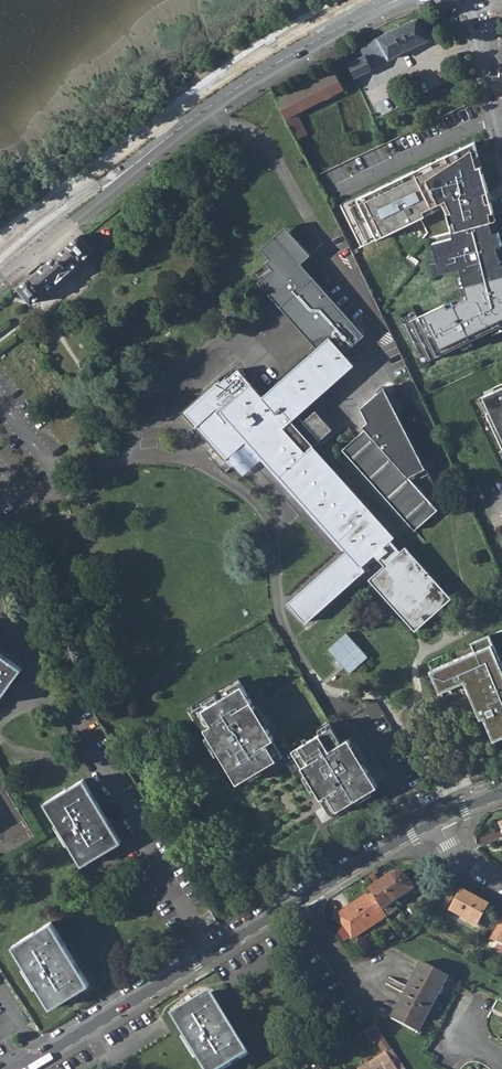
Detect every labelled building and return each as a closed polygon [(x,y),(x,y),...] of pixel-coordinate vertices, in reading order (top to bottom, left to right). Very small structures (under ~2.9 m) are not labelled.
[(348,64),(355,78),(362,75),(372,70),(369,64),(376,60),(380,58),(383,63),(404,51),(429,39),(417,19),(394,28),(382,35),(360,46),(364,56),(348,64)] [(312,81),(323,100),(345,89),(334,70),(312,81)] [(276,100),(297,140),(308,134),(296,114),(323,100),(312,81),(276,100)] [(297,140),(310,166),(322,160),(308,134),(297,140)] [(496,221),(475,142),(357,200),(359,203),(350,208),(366,241),(375,236),(377,240),(444,207),(447,214),(454,238),(433,243),(438,262),(434,263),(438,275),(460,269),(468,298),(448,308),(446,304),(418,318),(416,313),(401,320),(419,358),(426,355),(429,361),(501,326),(501,264),(500,256),(497,246),(501,245),(501,243),(499,232),(494,233),(491,222),(496,221)] [(333,209),(339,221),(344,218),(338,206),(333,209)] [(285,227),(261,248),(270,258),(273,262),(298,241),(285,227)] [(18,288),(31,303),(93,250),(82,238),(80,235),(43,267),(40,263),(27,274),(31,277),(18,288)] [(310,255),(298,241),(273,262),(276,266),(273,269),(258,282),(317,348),(330,337),(344,353),(350,347),(364,335),(301,264),(310,255)] [(270,258),(266,262),(273,269),(276,266),(273,262),(270,258)] [(227,379),(189,412),(215,441),(211,444),(225,460),(251,436),(267,454),(264,457),(347,550),(287,603),(305,623),(364,569),(361,566),(374,554),(385,565),(369,579),(414,630),(451,598),(406,547),(400,551),(391,540),(394,537),(313,446),(330,431),(313,412),(301,423),(295,416),(354,364),(347,357),(344,353),(330,337),(317,348),(262,397),(250,383),(238,369),(227,379)] [(344,353),(347,357),(354,351),(350,347),(344,353)] [(211,444),(215,441),(189,412),(227,379),(223,375),(182,411),(211,444)] [(342,449),(414,530),(438,509),(444,504),(426,468),(385,387),(361,407),(370,424),(342,449)] [(501,447),(501,389),(495,392),(493,389),(482,394),(483,397),(491,412),(487,414),(501,447)] [(4,563),(13,579),(25,572),(15,556),(4,563)] [(367,656),(346,632),(327,648),(349,672),(367,656)] [(501,673),(495,660),(499,658),(490,635),(472,642),(476,651),(454,660),(456,664),(450,667),(448,663),(431,670),(439,691),(464,681),(471,696),(480,719),(484,717),(494,740),(501,737),(501,672),(501,673)] [(1,678),(10,685),(22,669),(0,653),(0,679),(1,678)] [(216,696),(192,710),(236,783),(283,755),(293,772),(301,767),(330,814),(377,786),(348,738),(341,742),(301,676),(265,698),(257,684),(245,692),(241,685),(218,699),(216,696)] [(5,691),(10,685),(1,678),(0,679),(0,687),(5,691)] [(477,759),(480,768),(490,763),(487,755),(477,759)] [(57,825),(81,865),(96,856),(90,846),(98,842),(104,852),(121,842),(84,779),(44,803),(57,825)] [(90,846),(96,856),(104,852),(98,842),(90,846)] [(395,873),(390,875),(368,890),(370,893),(386,916),(395,910),(395,906),(393,903),(414,888),(406,877),(404,875),(400,873),(395,873)] [(488,905),(462,890),(450,911),(477,926),(488,905)] [(353,939),(386,916),(370,893),(337,916),(353,939)] [(202,915),(207,924),(216,919),(211,910),(202,915)] [(490,939),(497,943),(501,934),(501,917),(490,939)] [(12,945),(50,1007),(65,998),(59,988),(63,986),(66,984),(72,994),(89,984),(51,922),(12,945)] [(497,943),(492,951),(501,956),(501,946),(497,943)] [(420,962),(391,1019),(418,1032),(447,976),(420,962)] [(59,988),(65,998),(69,996),(72,994),(66,984),(63,986),(59,988)] [(210,992),(171,1016),(203,1068),(224,1068),(248,1054),(210,992)] [(404,1067),(391,1048),(375,1024),(364,1031),(372,1044),(376,1042),(383,1053),(359,1068),(401,1068),(404,1067)]
